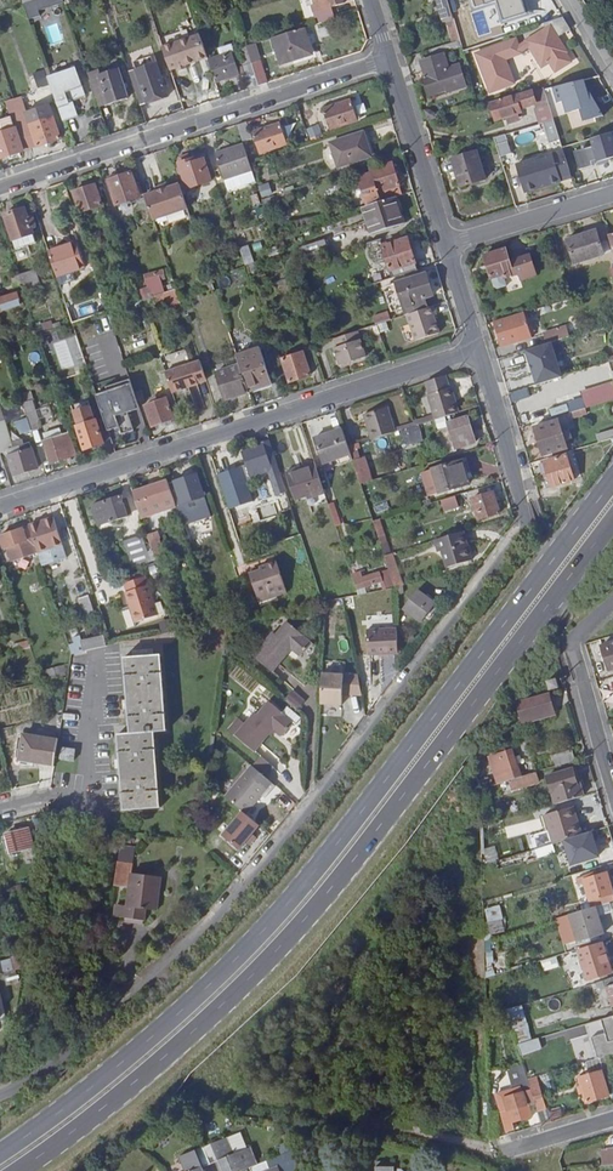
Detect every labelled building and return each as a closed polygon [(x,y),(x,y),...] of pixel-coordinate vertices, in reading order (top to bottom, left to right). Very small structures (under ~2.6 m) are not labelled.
[(48,0),(35,0),(39,10),(50,6),(48,0)] [(342,0),(314,0),(316,7),(312,8),(317,25),(335,19),(332,8),(343,4),(342,0)] [(447,0),(436,0),(441,18),(443,17),(450,45),(458,42),(453,23),(447,0)] [(526,15),(503,22),(498,5),(495,3),(474,10),(471,0),(468,0),(472,14),(495,6),(501,26),(530,17),(524,0),(521,0),(526,15)] [(495,3),(498,5),(503,22),(526,15),(521,0),(471,0),(474,10),(495,3)] [(559,40),(572,33),(564,19),(546,25),(548,30),(525,42),(526,44),(517,49),(516,43),(475,56),(488,95),(513,87),(505,64),(521,58),(519,54),(529,48),(541,69),(549,64),(554,73),(571,64),(565,55),(567,54),(559,40)] [(311,55),(303,29),(272,39),(281,64),(311,55)] [(189,39),(162,47),(170,70),(197,61),(189,39)] [(450,51),(460,48),(458,42),(450,45),(441,47),(443,51),(450,49),(450,51)] [(258,86),(267,84),(253,45),(245,47),(251,64),(258,86)] [(231,53),(208,61),(215,83),(239,75),(231,53)] [(423,78),(428,98),(456,89),(457,91),(466,89),(458,66),(448,69),(444,56),(419,63),(424,78),(423,78)] [(156,62),(129,72),(140,106),(168,96),(156,62)] [(242,68),(249,90),(258,86),(251,64),(242,68)] [(97,66),(87,70),(99,108),(128,98),(118,69),(100,76),(97,66)] [(75,67),(47,77),(51,89),(61,121),(77,116),(71,100),(85,96),(75,67)] [(51,89),(47,77),(42,79),(45,90),(51,89)] [(579,84),(561,88),(564,97),(581,92),(579,84)] [(553,121),(543,92),(542,87),(530,90),(531,94),(491,106),(496,122),(504,120),(518,116),(520,115),(519,111),(535,106),(542,125),(553,121)] [(26,112),(21,97),(13,100),(29,149),(36,147),(26,112)] [(13,100),(5,102),(10,118),(14,129),(22,152),(29,149),(13,100)] [(352,102),(324,111),(330,131),(359,123),(352,102)] [(183,111),(180,103),(175,105),(177,113),(183,111)] [(60,140),(49,105),(26,112),(36,147),(60,140)] [(520,124),(518,116),(504,120),(507,128),(520,124)] [(14,129),(10,118),(0,121),(0,134),(14,129)] [(548,146),(559,143),(553,121),(542,125),(548,146)] [(246,123),(237,127),(242,143),(252,140),(246,123)] [(318,125),(307,128),(309,137),(320,134),(318,125)] [(281,126),(253,135),(259,155),(287,145),(281,126)] [(8,156),(12,155),(22,152),(14,129),(0,134),(0,159),(8,156)] [(362,133),(331,144),(338,166),(369,156),(362,133)] [(612,159),(612,144),(610,135),(589,141),(592,151),(590,151),(591,156),(594,156),(596,164),(612,159)] [(501,165),(502,169),(512,166),(503,136),(493,139),(501,165)] [(493,139),(488,141),(496,166),(501,165),(493,139)] [(249,164),(243,147),(217,155),(225,180),(251,171),(249,164)] [(476,152),(451,159),(460,188),(485,179),(476,152)] [(179,166),(189,191),(211,184),(204,162),(192,165),(190,157),(180,160),(182,165),(179,166)] [(524,193),(558,183),(552,163),(540,167),(537,159),(516,165),(524,193)] [(401,195),(393,166),(371,173),(372,174),(361,178),(366,193),(361,194),(365,207),(378,202),(401,195)] [(130,175),(108,182),(116,207),(139,200),(130,175)] [(268,182),(258,186),(262,197),(272,193),(268,182)] [(155,188),(156,193),(166,190),(164,184),(155,188)] [(156,193),(144,197),(153,222),(158,220),(161,231),(191,221),(180,185),(166,190),(156,193)] [(95,186),(73,194),(80,215),(102,208),(95,186)] [(403,225),(395,199),(362,210),(371,235),(403,225)] [(12,242),(33,236),(31,229),(36,228),(32,219),(28,221),(25,211),(3,218),(12,242)] [(596,232),(567,241),(574,265),(603,256),(596,232)] [(37,248),(33,236),(12,242),(16,254),(37,248)] [(401,277),(417,272),(407,239),(382,248),(390,272),(398,270),(401,277)] [(300,249),(304,261),(327,253),(323,241),(300,249)] [(76,243),(48,253),(56,278),(85,269),(76,243)] [(239,250),(245,268),(254,265),(247,247),(239,250)] [(507,249),(485,255),(492,278),(505,275),(505,278),(519,274),(521,280),(537,275),(531,255),(515,260),(511,261),(507,249)] [(236,261),(229,263),(232,271),(238,269),(236,261)] [(404,307),(406,316),(407,315),(430,308),(427,300),(433,298),(426,275),(419,277),(417,272),(401,277),(395,279),(404,307)] [(162,273),(145,277),(149,297),(163,294),(160,281),(165,281),(162,273)] [(21,287),(18,278),(11,280),(14,289),(21,287)] [(395,279),(390,281),(399,308),(404,307),(395,279)] [(123,297),(126,307),(141,302),(138,293),(123,297)] [(164,294),(141,302),(144,311),(155,308),(155,306),(167,302),(164,294)] [(20,306),(17,296),(0,301),(0,313),(20,306)] [(436,316),(433,307),(430,308),(407,315),(415,342),(438,334),(433,317),(436,316)] [(388,310),(373,314),(375,323),(390,319),(388,310)] [(524,313),(494,322),(502,347),(531,338),(524,313)] [(97,317),(72,325),(74,333),(99,324),(97,317)] [(372,325),(375,334),(389,330),(387,321),(372,325)] [(543,335),(546,345),(546,344),(569,338),(566,328),(543,335)] [(357,332),(333,340),(337,349),(334,350),(339,367),(365,359),(357,332)] [(3,348),(10,345),(6,334),(0,336),(0,339),(3,348)] [(546,345),(526,351),(537,386),(557,380),(546,344),(546,345)] [(237,358),(239,364),(249,392),(271,384),(260,350),(237,358)] [(165,373),(172,396),(199,387),(198,384),(206,382),(199,361),(189,364),(185,353),(170,358),(174,370),(165,373)] [(282,361),(290,384),(310,377),(302,354),(282,361)] [(226,402),(249,394),(249,392),(239,364),(216,372),(226,402)] [(117,385),(127,414),(134,412),(139,410),(129,381),(123,383),(117,385)] [(95,397),(107,433),(119,429),(121,436),(133,432),(127,414),(117,385),(106,389),(107,393),(95,397)] [(612,401),(612,385),(580,394),(582,401),(585,410),(612,401)] [(435,420),(458,413),(450,387),(427,394),(434,417),(435,420)] [(22,405),(31,402),(28,393),(20,396),(22,405)] [(144,407),(151,427),(174,420),(167,399),(157,402),(156,398),(150,400),(151,404),(144,407)] [(570,405),(572,414),(585,410),(582,401),(570,405)] [(31,432),(32,433),(38,431),(40,427),(31,402),(22,405),(31,432)] [(24,434),(31,432),(22,405),(15,408),(24,434)] [(363,415),(372,439),(394,432),(386,407),(363,415)] [(585,410),(572,414),(574,419),(587,416),(585,410)] [(605,410),(594,413),(597,421),(607,418),(605,410)] [(413,423),(414,426),(435,420),(434,417),(413,423)] [(447,424),(455,449),(474,443),(467,418),(447,424)] [(535,428),(543,456),(567,449),(559,421),(535,428)] [(76,428),(83,446),(91,443),(92,449),(103,445),(95,422),(76,428)] [(420,427),(404,426),(404,440),(420,440),(420,427)] [(597,439),(612,436),(612,429),(596,432),(597,439)] [(347,446),(342,430),(315,440),(323,465),(350,455),(347,446)] [(3,453),(5,460),(9,459),(15,476),(38,468),(32,450),(30,450),(30,448),(22,451),(22,453),(10,457),(9,451),(12,450),(7,434),(0,437),(0,454),(3,453)] [(51,464),(78,455),(71,435),(44,445),(51,464)] [(275,496),(286,492),(267,435),(258,438),(261,447),(242,453),(248,471),(267,464),(269,468),(267,468),(271,479),(269,480),(275,496)] [(91,443),(83,446),(85,452),(92,449),(91,443)] [(347,446),(350,455),(360,452),(357,443),(347,446)] [(566,456),(545,462),(552,487),(574,481),(566,456)] [(360,484),(372,480),(366,461),(353,464),(360,484)] [(432,470),(438,493),(468,485),(465,474),(460,476),(456,463),(432,470)] [(251,479),(246,481),(241,465),(216,473),(227,508),(246,502),(247,506),(258,503),(251,479)] [(297,469),(286,473),(297,504),(325,495),(315,467),(298,472),(297,469)] [(432,470),(423,473),(430,496),(438,493),(432,470)] [(173,483),(181,505),(204,497),(196,474),(173,483)] [(141,520),(176,509),(167,481),(136,492),(139,501),(135,502),(141,520)] [(478,521),(499,514),(492,492),(477,497),(482,509),(474,512),(478,521)] [(440,500),(444,512),(459,507),(455,495),(440,500)] [(121,497),(92,506),(98,526),(123,518),(126,525),(130,523),(121,497)] [(53,519),(29,526),(29,527),(33,539),(38,555),(62,547),(53,519)] [(388,542),(380,519),(373,521),(380,544),(388,542)] [(38,555),(33,539),(29,527),(1,537),(4,548),(9,564),(38,555)] [(159,531),(149,535),(151,540),(157,558),(167,555),(159,531)] [(470,561),(462,533),(435,541),(438,551),(441,551),(446,568),(470,561)] [(132,540),(141,566),(151,562),(148,553),(142,537),(132,540)] [(124,543),(133,569),(141,566),(132,540),(124,543)] [(387,564),(392,578),(400,575),(393,554),(384,556),(387,564)] [(275,561),(259,567),(261,570),(251,573),(248,574),(257,597),(275,590),(277,596),(286,593),(275,561)] [(352,575),(356,590),(384,582),(386,589),(393,586),(387,570),(363,578),(360,572),(352,575)] [(159,616),(145,578),(126,585),(129,593),(127,594),(131,607),(124,609),(123,613),(129,629),(138,627),(136,623),(145,620),(159,616)] [(258,603),(277,596),(275,590),(257,597),(258,603)] [(400,610),(422,625),(435,608),(414,592),(400,610)] [(81,614),(93,611),(89,595),(77,598),(81,614)] [(215,625),(227,623),(226,616),(213,619),(215,625)] [(254,657),(273,673),(291,652),(303,662),(316,647),(279,616),(271,626),(278,632),(276,636),(274,634),(254,657)] [(162,627),(165,635),(181,632),(176,619),(166,621),(168,626),(162,627)] [(398,655),(397,631),(368,632),(369,657),(398,655)] [(69,640),(72,652),(105,646),(102,633),(69,640)] [(21,652),(30,650),(28,643),(19,645),(21,652)] [(608,672),(612,671),(612,644),(601,648),(608,672)] [(118,735),(123,812),(158,809),(154,732),(166,732),(161,657),(125,660),(130,734),(118,735)] [(357,676),(322,673),(320,704),(341,705),(342,694),(361,695),(357,676)] [(546,683),(548,691),(558,689),(555,681),(546,683)] [(293,689),(285,698),(297,709),(305,700),(293,689)] [(549,694),(516,704),(521,722),(554,712),(549,694)] [(235,735),(252,750),(271,728),(283,738),(296,724),(269,701),(258,714),(255,712),(235,735)] [(19,761),(54,767),(58,741),(22,735),(19,761)] [(62,749),(60,760),(74,763),(76,751),(62,749)] [(488,758),(496,784),(507,781),(519,777),(511,750),(488,758)] [(555,767),(574,761),(571,751),(552,756),(555,767)] [(554,805),(580,797),(577,786),(573,787),(569,770),(546,776),(554,805)] [(265,789),(246,772),(224,797),(243,813),(265,789)] [(519,777),(507,781),(510,792),(537,784),(534,773),(519,777)] [(574,824),(577,823),(571,806),(568,807),(574,824)] [(564,840),(581,835),(577,823),(574,824),(568,807),(546,814),(555,843),(564,840)] [(6,836),(10,853),(31,848),(26,831),(6,836)] [(597,856),(590,832),(581,835),(564,840),(571,864),(597,856)] [(203,835),(198,842),(210,853),(216,846),(203,835)] [(552,844),(532,850),(536,861),(555,854),(552,844)] [(119,853),(117,862),(133,864),(135,855),(119,853)] [(133,864),(117,862),(114,885),(129,887),(127,907),(117,906),(115,917),(144,920),(145,910),(156,911),(160,877),(132,873),(133,864)] [(593,908),(612,902),(612,900),(605,873),(593,876),(592,873),(581,876),(591,909),(593,908)] [(500,905),(483,908),(487,934),(504,932),(500,905)] [(591,909),(568,916),(577,943),(601,935),(593,908),(591,909)] [(599,944),(576,951),(586,982),(598,978),(598,976),(609,972),(599,944)] [(493,967),(492,946),(485,947),(486,967),(493,967)] [(540,960),(542,970),(558,967),(556,957),(540,960)] [(602,981),(612,1016),(612,978),(602,981)] [(516,1042),(531,1037),(521,1005),(506,1010),(516,1042)] [(578,1027),(565,1031),(568,1040),(581,1036),(578,1027)] [(520,1055),(541,1050),(539,1039),(517,1043),(520,1055)] [(601,1073),(579,1079),(586,1103),(608,1097),(601,1073)] [(530,1091),(527,1080),(526,1076),(511,1081),(515,1095),(508,1097),(511,1109),(502,1112),(507,1133),(512,1132),(510,1125),(534,1119),(530,1108),(529,1108),(524,1092),(530,1091)] [(535,1105),(539,1120),(549,1117),(544,1103),(535,1105)] [(258,1164),(251,1147),(235,1154),(228,1137),(179,1157),(185,1170),(206,1170),(204,1167),(211,1164),(218,1161),(222,1170),(241,1170),(249,1168),(258,1164)] [(605,1166),(612,1165),(612,1148),(610,1148),(610,1150),(604,1150),(605,1166)] [(569,1168),(567,1149),(565,1150),(560,1162),(563,1169),(569,1168)] [(258,1164),(249,1168),(251,1170),(280,1170),(278,1165),(270,1168),(266,1160),(258,1164)]
